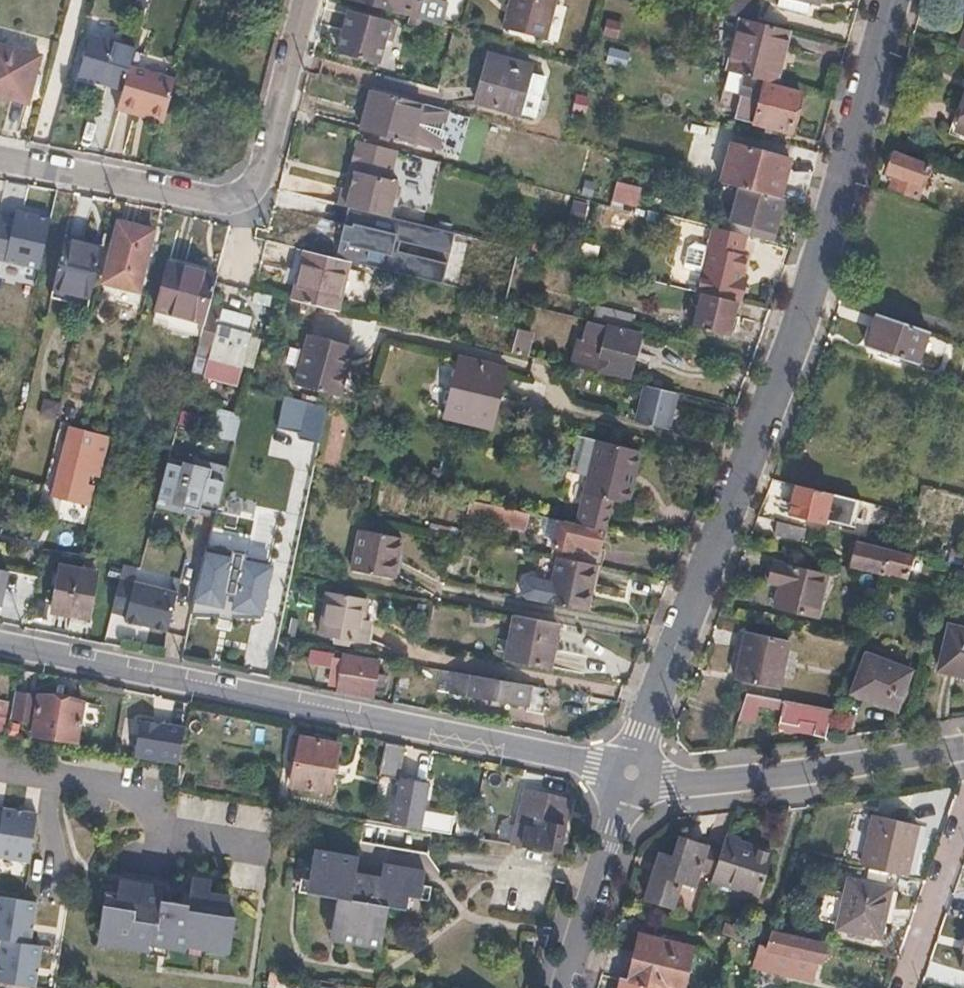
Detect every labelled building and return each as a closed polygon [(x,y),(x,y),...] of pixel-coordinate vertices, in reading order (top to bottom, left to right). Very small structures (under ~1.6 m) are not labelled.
[(351,0),(439,23),(444,2),(435,0),(351,0)] [(555,0),(511,0),(504,27),(545,39),(555,0)] [(758,5),(741,0),(729,0),(725,13),(737,17),(754,21),(758,5)] [(808,0),(777,0),(776,4),(805,13),(808,0)] [(378,60),(387,22),(346,11),(338,48),(378,60)] [(772,82),(786,30),(754,21),(737,17),(723,69),(745,75),(764,80),(772,82)] [(601,36),(616,38),(618,21),(603,19),(601,36)] [(128,65),(133,46),(92,35),(81,74),(122,86),(128,65)] [(38,54),(0,44),(0,93),(26,100),(38,54)] [(604,64),(625,68),(628,52),(607,48),(604,64)] [(535,117),(544,77),(530,72),(532,65),(487,52),(475,101),(535,117)] [(139,107),(150,71),(128,65),(122,86),(116,107),(137,113),(139,107)] [(150,71),(139,107),(137,113),(163,120),(174,78),(150,71)] [(790,132),(801,92),(763,82),(764,80),(745,75),(734,117),(790,132)] [(434,147),(445,109),(371,89),(361,127),(434,147)] [(570,112),(584,114),(587,97),(573,94),(570,112)] [(955,128),(963,131),(963,103),(955,128)] [(358,140),(352,169),(358,171),(353,189),(346,187),(342,187),(337,203),(388,216),(392,200),(397,197),(399,189),(396,184),(396,179),(389,177),(396,150),(358,140)] [(777,198),(788,159),(730,144),(720,183),(738,187),(777,198)] [(916,196),(927,164),(893,150),(885,170),(900,176),(896,189),(916,196)] [(358,171),(352,169),(346,187),(353,189),(358,171)] [(635,210),(640,187),(614,181),(609,204),(635,210)] [(773,233),(782,199),(777,198),(738,187),(728,220),(773,233)] [(35,268),(49,209),(14,201),(7,231),(0,230),(0,260),(35,268)] [(136,287),(151,228),(116,219),(101,277),(136,287)] [(773,233),(728,220),(725,231),(741,235),(770,243),(773,233)] [(739,306),(743,291),(746,283),(737,281),(742,260),(735,259),(741,235),(725,231),(712,228),(706,250),(699,275),(694,294),(699,296),(733,304),(739,306)] [(88,296),(100,246),(63,236),(51,285),(88,296)] [(699,275),(706,250),(692,246),(686,249),(681,270),(699,275)] [(340,310),(351,262),(302,249),(291,299),(340,310)] [(208,302),(217,268),(169,254),(154,308),(171,314),(170,318),(202,327),(208,302)] [(725,332),(733,304),(699,296),(692,323),(725,332)] [(252,318),(221,310),(222,305),(208,302),(202,327),(190,368),(234,379),(252,318)] [(629,328),(632,315),(604,308),(592,305),(590,319),(629,328)] [(916,363),(926,329),(876,312),(865,345),(916,363)] [(626,375),(636,332),(585,320),(580,339),(575,337),(569,360),(626,375)] [(340,396),(352,344),(347,343),(308,332),(295,385),(340,396)] [(522,355),(527,336),(513,332),(508,351),(522,355)] [(492,427),(506,369),(461,358),(447,414),(492,427)] [(665,427),(674,391),(644,384),(636,420),(665,427)] [(285,397),(278,431),(319,439),(326,405),(285,397)] [(191,421),(193,411),(180,407),(177,417),(191,421)] [(236,440),(241,420),(226,415),(220,436),(236,440)] [(84,484),(88,472),(96,474),(106,437),(67,424),(63,439),(75,443),(69,465),(58,462),(50,493),(85,504),(90,486),(84,484)] [(565,470),(572,470),(567,499),(578,502),(575,520),(602,526),(604,526),(610,501),(626,505),(632,473),(637,449),(591,438),(573,433),(565,470)] [(216,514),(225,483),(229,466),(194,456),(192,462),(167,455),(152,507),(179,515),(181,507),(200,514),(204,511),(216,514)] [(847,522),(853,496),(796,483),(790,511),(825,520),(825,516),(847,522)] [(499,518),(502,505),(470,498),(468,511),(499,518)] [(598,545),(602,526),(575,520),(558,516),(553,542),(572,546),(570,557),(595,562),(599,563),(603,547),(598,545)] [(798,539),(802,526),(777,520),(774,532),(798,539)] [(391,575),(400,534),(359,526),(351,566),(391,575)] [(906,573),(910,554),(857,540),(850,565),(880,574),(888,575),(890,569),(906,573)] [(262,614),(272,562),(203,550),(194,601),(262,614)] [(585,609),(595,562),(570,557),(559,555),(554,578),(535,574),(528,578),(525,589),(527,597),(585,609)] [(817,615),(828,572),(773,558),(768,578),(781,581),(776,604),(817,615)] [(87,615),(94,569),(56,565),(49,610),(87,615)] [(170,629),(178,595),(116,579),(109,609),(123,614),(122,617),(170,629)] [(362,641),(366,618),(356,615),(359,596),(323,589),(316,631),(362,641)] [(547,666),(556,622),(514,614),(506,657),(547,666)] [(948,625),(938,672),(963,679),(963,629),(948,625)] [(778,686),(788,639),(747,629),(737,678),(778,686)] [(271,665),(276,637),(261,634),(255,661),(271,665)] [(378,659),(332,651),(312,646),(310,660),(329,665),(325,685),(371,694),(378,659)] [(897,709),(910,671),(863,653),(849,690),(897,709)] [(438,679),(452,681),(450,690),(526,705),(526,710),(541,713),(546,687),(441,668),(438,679)] [(82,700),(39,693),(15,689),(9,721),(34,725),(33,733),(75,740),(82,700)] [(831,706),(745,692),(737,719),(754,723),(758,704),(781,709),(779,723),(800,726),(801,721),(814,723),(813,734),(826,736),(831,706)] [(178,766),(185,729),(135,720),(128,756),(178,766)] [(16,739),(19,726),(8,724),(5,737),(16,739)] [(328,791),(338,744),(300,737),(299,739),(292,737),(287,755),(296,758),(290,782),(328,791)] [(398,776),(404,745),(385,741),(379,772),(398,776)] [(421,810),(426,782),(398,776),(393,804),(421,810)] [(519,824),(527,826),(523,844),(561,850),(571,797),(523,788),(520,807),(518,816),(522,817),(519,824)] [(418,826),(421,810),(393,804),(389,821),(418,826)] [(31,863),(39,814),(2,808),(1,808),(0,813),(0,815),(0,859),(31,863)] [(871,815),(864,854),(861,865),(905,875),(907,864),(915,823),(871,815)] [(762,892),(773,854),(740,843),(741,840),(726,836),(722,847),(714,872),(712,878),(762,892)] [(714,872),(722,847),(709,842),(708,845),(684,838),(680,857),(661,853),(647,897),(675,904),(682,881),(696,885),(701,867),(714,872)] [(404,905),(407,892),(420,895),(426,868),(393,864),(391,875),(357,869),(359,855),(313,848),(307,890),(337,895),(334,915),(330,937),(382,945),(389,903),(404,905)] [(237,916),(228,914),(231,896),(210,892),(213,881),(193,878),(189,903),(162,900),(165,888),(145,885),(143,892),(118,889),(116,907),(104,905),(100,930),(133,936),(131,947),(149,950),(151,944),(188,950),(189,944),(231,951),(237,916)] [(879,935),(889,886),(847,878),(838,927),(879,935)] [(36,902),(0,896),(0,941),(30,945),(36,902)] [(766,945),(771,930),(774,921),(754,915),(748,937),(750,940),(757,943),(766,945)] [(820,962),(824,946),(771,930),(766,945),(757,943),(753,960),(767,964),(766,968),(787,974),(788,971),(812,977),(816,962),(820,962)] [(30,945),(0,941),(0,984),(23,987),(33,987),(39,947),(30,945)] [(691,954),(638,941),(628,979),(663,987),(683,987),(691,954)] [(628,979),(623,978),(620,987),(663,987),(628,979)]
